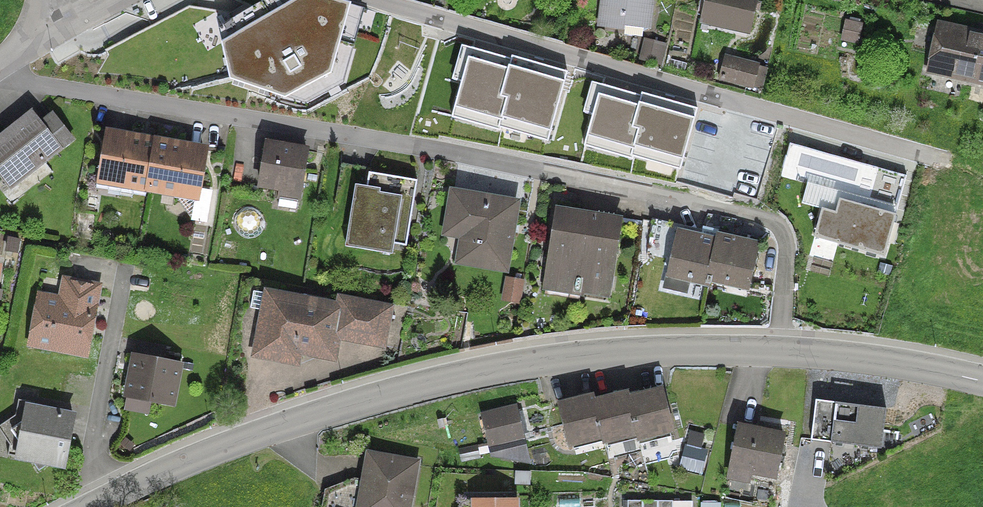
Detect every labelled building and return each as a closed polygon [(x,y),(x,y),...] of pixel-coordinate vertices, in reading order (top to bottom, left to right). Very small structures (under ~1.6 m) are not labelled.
[(221,42),(230,78),(285,96),(331,72),(352,1),(347,0),(291,0),(221,42)] [(651,0),(601,0),(597,28),(641,33),(648,30),(651,0)] [(754,0),(705,0),(700,23),(747,33),(754,0)] [(842,41),(854,43),(858,26),(846,24),(842,41)] [(982,84),(982,38),(938,28),(928,72),(982,84)] [(641,56),(656,59),(659,47),(644,44),(641,56)] [(471,58),(459,98),(554,125),(565,85),(471,58)] [(722,80),(760,90),(765,71),(727,61),(722,80)] [(599,92),(588,132),(682,160),(694,120),(599,92)] [(51,117),(39,127),(30,115),(14,127),(18,133),(0,147),(0,178),(8,189),(25,176),(33,186),(49,174),(41,163),(70,141),(51,117)] [(99,182),(147,190),(155,143),(108,135),(99,182)] [(201,151),(155,143),(147,190),(193,198),(190,221),(202,223),(207,193),(194,191),(201,151)] [(297,202),(305,153),(265,147),(258,186),(279,189),(276,208),(295,211),(297,202)] [(396,260),(408,185),(372,179),(370,192),(360,191),(350,252),(396,260)] [(504,271),(515,205),(451,194),(445,224),(463,227),(456,263),(504,271)] [(821,206),(813,235),(882,254),(893,214),(841,199),(838,211),(821,206)] [(605,292),(616,223),(562,214),(555,255),(550,254),(546,280),(572,285),(571,291),(573,293),(575,294),(577,293),(579,292),(580,288),(605,292)] [(686,280),(707,285),(717,238),(716,237),(715,242),(676,233),(664,288),(683,293),(686,280)] [(746,290),(755,246),(717,238),(707,285),(708,285),(709,282),(746,290)] [(83,355),(95,289),(72,284),(68,304),(39,298),(29,345),(83,355)] [(381,337),(386,311),(340,302),(338,309),(253,293),(250,310),(263,313),(257,343),(268,357),(294,362),(296,351),(320,356),(332,348),(334,336),(381,337)] [(178,366),(162,363),(132,357),(124,397),(170,406),(178,366)] [(670,432),(660,392),(627,400),(635,435),(636,440),(670,432)] [(601,443),(635,435),(627,400),(626,394),(593,403),(600,438),(601,443)] [(567,446),(600,438),(593,403),(591,398),(557,406),(567,446)] [(886,408),(817,400),(812,439),(882,448),(886,408)] [(67,438),(71,417),(43,412),(44,407),(16,401),(14,417),(0,426),(0,435),(8,447),(6,457),(29,461),(36,473),(48,465),(61,467),(66,442),(67,438)] [(528,466),(514,411),(481,419),(490,459),(528,466)] [(773,477),(781,438),(737,429),(729,468),(773,477)] [(685,469),(699,473),(704,454),(689,451),(685,469)] [(368,458),(362,489),(353,487),(321,500),(320,506),(406,506),(413,466),(368,458)]
